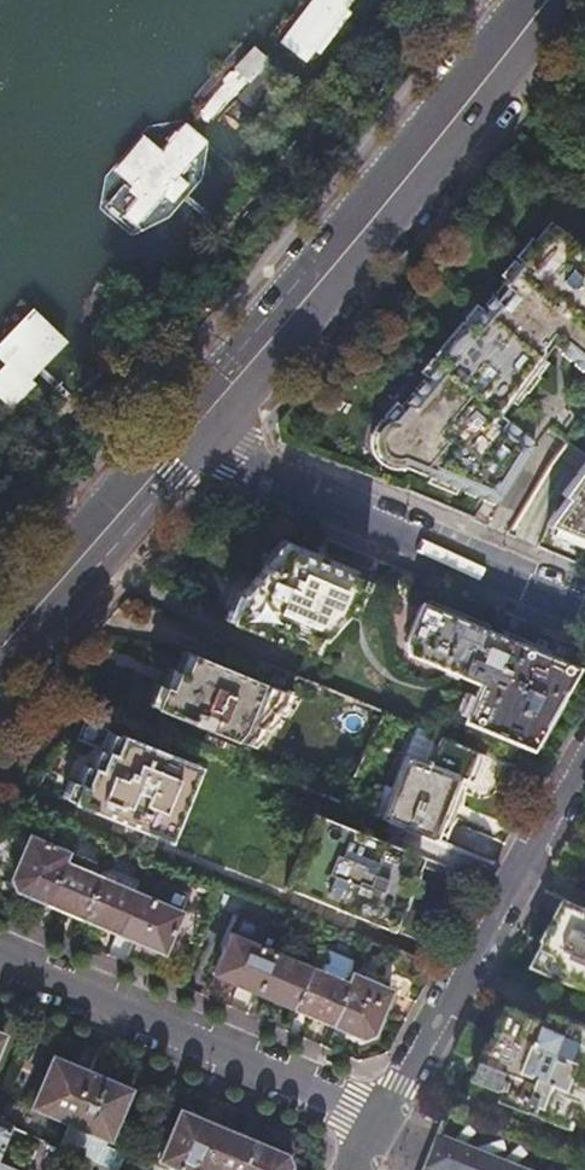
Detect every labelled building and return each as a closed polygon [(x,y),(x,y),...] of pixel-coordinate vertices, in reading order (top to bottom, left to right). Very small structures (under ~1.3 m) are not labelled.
[(275,45),(313,73),(367,0),(308,0),(275,45)] [(292,86),(264,64),(208,138),(237,159),(292,86)] [(205,181),(208,150),(181,126),(147,130),(105,181),(101,213),(134,240),(170,224),(205,181)] [(567,234),(568,232),(550,218),(535,237),(532,235),(517,253),(522,258),(519,262),(514,257),(507,266),(501,274),(506,278),(493,295),(492,293),(484,303),(486,304),(483,308),(475,302),(420,370),(427,375),(424,379),(422,378),(415,386),(417,387),(414,391),(412,390),(406,398),(407,400),(402,406),(396,400),(388,410),(378,421),(374,430),(373,440),(375,450),(377,454),(384,462),(389,464),(398,467),(407,467),(408,465),(429,474),(427,481),(439,486),(455,493),(457,485),(466,489),(465,491),(475,495),(476,493),(483,496),(482,498),(492,502),(493,500),(498,502),(536,443),(531,439),(533,437),(525,430),(523,432),(518,428),(520,426),(512,419),(510,422),(499,412),(509,398),(515,402),(546,360),(541,356),(551,342),(584,369),(584,248),(567,234)] [(36,307),(7,338),(3,334),(0,338),(0,400),(8,407),(71,339),(36,307)] [(545,521),(584,538),(584,461),(560,492),(565,496),(545,521)] [(350,612),(365,576),(323,559),(282,542),(248,581),(238,593),(228,616),(307,650),(314,633),(320,635),(344,609),(350,612)] [(470,621),(420,601),(404,640),(406,649),(480,679),(463,717),(529,745),(555,700),(575,665),(470,621)] [(286,689),(191,649),(182,669),(176,666),(169,684),(163,681),(153,703),(245,741),(253,721),(260,724),(268,707),(273,709),(281,690),(285,691),(286,689)] [(164,837),(196,761),(116,729),(109,748),(102,745),(95,764),(89,761),(81,779),(75,777),(66,799),(164,837)] [(356,763),(365,744),(357,742),(350,760),(356,763)] [(380,816),(435,838),(447,809),(461,774),(406,752),(380,816)] [(419,851),(312,807),(282,882),(389,923),(395,910),(401,912),(409,890),(419,866),(414,863),(419,851)] [(63,859),(67,850),(28,833),(19,854),(9,877),(14,887),(58,906),(115,930),(147,944),(163,950),(181,909),(63,859)] [(568,899),(556,921),(545,942),(547,943),(541,954),(533,968),(584,990),(584,906),(568,899)] [(315,965),(231,930),(213,971),(222,975),(242,983),(271,996),(299,1008),(348,1028),(362,1035),(373,1032),(392,987),(352,970),(352,958),(323,946),(315,965)] [(551,1020),(511,1005),(496,1043),(480,1082),(524,1099),(531,1102),(530,1105),(533,1106),(531,1111),(547,1117),(550,1110),(561,1114),(584,1123),(584,1033),(551,1020)] [(480,1082),(496,1043),(491,1041),(485,1056),(476,1080),(480,1082)] [(67,1119),(56,1144),(115,1169),(126,1145),(108,1137),(130,1087),(115,1081),(70,1062),(52,1054),(31,1104),(67,1119)] [(531,1112),(531,1111),(533,1106),(530,1105),(531,1102),(524,1099),(521,1107),(531,1112)] [(289,1166),(284,1153),(274,1149),(237,1133),(196,1115),(180,1109),(158,1158),(155,1165),(165,1169),(287,1169),(289,1166)] [(558,1122),(561,1114),(550,1110),(547,1117),(546,1118),(558,1122)] [(438,1134),(423,1169),(526,1169),(438,1134)]
